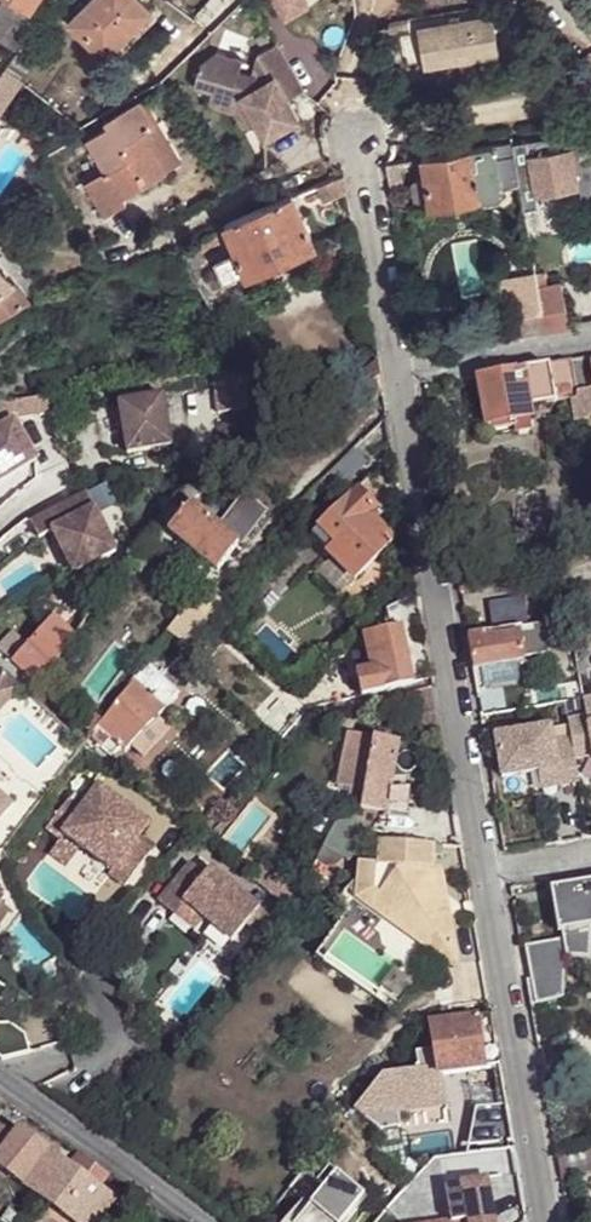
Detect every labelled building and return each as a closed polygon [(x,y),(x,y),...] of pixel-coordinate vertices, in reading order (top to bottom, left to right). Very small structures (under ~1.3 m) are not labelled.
[(18,51),(26,40),(41,18),(30,9),(16,0),(4,0),(0,11),(0,38),(18,51)] [(30,9),(36,0),(16,0),(30,9)] [(70,24),(106,60),(153,13),(140,0),(93,0),(70,24)] [(285,18),(307,5),(304,0),(274,0),(285,18)] [(153,13),(106,60),(117,71),(134,53),(129,47),(158,18),(153,13)] [(500,57),(493,17),(420,29),(426,69),(500,57)] [(18,51),(10,63),(23,80),(41,50),(26,40),(18,51)] [(306,90),(278,44),(259,55),(254,76),(241,73),(245,61),(218,55),(202,68),(197,89),(215,94),(235,99),(236,96),(244,98),(250,108),(259,123),(269,139),(303,119),(290,100),(306,90)] [(10,63),(6,69),(23,81),(23,80),(10,63)] [(0,78),(0,114),(23,81),(6,69),(0,78)] [(215,94),(211,108),(239,115),(250,108),(244,98),(236,96),(235,99),(215,94)] [(143,180),(146,185),(168,173),(183,164),(145,99),(139,102),(154,127),(144,133),(163,168),(143,180)] [(110,171),(100,176),(122,206),(130,202),(127,197),(146,185),(143,180),(163,168),(144,133),(154,127),(139,102),(109,121),(111,127),(91,138),(110,171)] [(259,123),(250,108),(239,115),(247,130),(259,123)] [(517,187),(523,213),(538,211),(536,197),(580,189),(582,199),(590,198),(590,143),(579,145),(576,132),(510,144),(517,187)] [(510,144),(495,147),(502,190),(517,187),(510,144)] [(495,147),(472,151),(480,197),(481,202),(498,199),(502,193),(502,190),(495,147)] [(472,151),(423,158),(427,180),(430,202),(431,204),(480,197),(472,151)] [(347,194),(344,174),(316,186),(320,202),(347,194)] [(122,206),(100,176),(89,183),(107,214),(122,206)] [(416,203),(430,202),(427,180),(414,182),(411,185),(413,202),(416,203)] [(293,197),(227,226),(241,254),(250,275),(317,244),(293,197)] [(213,235),(197,247),(199,250),(215,239),(213,235)] [(317,244),(250,275),(259,293),(325,262),(317,244)] [(180,258),(189,271),(206,260),(199,250),(197,247),(180,258)] [(229,284),(250,275),(241,254),(219,264),(229,284)] [(9,284),(12,282),(0,269),(0,292),(9,284)] [(542,273),(533,275),(535,284),(535,289),(537,299),(543,331),(558,328),(566,327),(559,285),(545,287),(542,273)] [(0,292),(0,315),(26,302),(9,284),(0,292)] [(535,289),(535,284),(519,287),(521,301),(537,299),(535,289)] [(521,335),(543,331),(537,299),(521,301),(516,303),(521,335)] [(34,317),(37,330),(48,328),(46,315),(34,317)] [(571,364),(577,398),(590,395),(590,361),(571,364)] [(571,364),(548,368),(555,406),(561,405),(570,403),(576,402),(577,398),(571,364)] [(548,368),(477,381),(485,429),(488,428),(516,423),(532,421),(530,410),(555,406),(548,368)] [(574,426),(590,420),(590,395),(577,398),(581,421),(574,424),(574,426)] [(162,396),(118,405),(128,455),(172,446),(162,396)] [(581,421),(577,398),(576,402),(570,403),(574,424),(581,421)] [(574,424),(570,403),(561,405),(565,425),(574,424)] [(33,460),(13,419),(0,426),(0,476),(33,460)] [(532,421),(516,423),(517,430),(534,430),(532,421)] [(330,436),(337,430),(330,422),(323,428),(330,436)] [(516,423),(488,428),(489,435),(517,430),(516,423)] [(191,488),(185,496),(182,500),(191,507),(192,509),(208,489),(205,487),(199,490),(191,488)] [(336,546),(328,554),(355,580),(391,540),(369,517),(375,510),(356,491),(319,529),(336,546)] [(26,523),(34,540),(48,533),(69,573),(111,551),(81,493),(26,523)] [(191,507),(182,500),(162,524),(172,532),(191,507)] [(237,548),(192,509),(191,507),(172,532),(169,534),(217,575),(237,548)] [(311,537),(328,554),(336,546),(319,529),(311,537)] [(213,618),(224,603),(205,586),(183,613),(204,630),(213,618)] [(49,616),(11,661),(34,681),(66,641),(71,636),(49,616)] [(543,625),(518,629),(525,659),(548,656),(543,625)] [(378,666),(382,690),(412,682),(400,626),(370,633),(371,636),(372,641),(378,666)] [(468,638),(473,672),(478,670),(525,661),(525,659),(518,629),(468,638)] [(365,644),(372,641),(371,636),(362,638),(363,644),(365,644)] [(369,668),(378,666),(372,641),(365,644),(369,668)] [(160,679),(171,689),(186,671),(176,661),(160,679)] [(527,672),(525,661),(478,670),(479,681),(527,672)] [(160,679),(145,665),(99,726),(106,732),(120,747),(125,751),(178,696),(171,689),(160,679)] [(359,696),(382,690),(378,666),(369,668),(354,671),(359,696)] [(19,678),(0,670),(0,718),(2,719),(19,678)] [(568,723),(575,761),(590,758),(590,700),(583,701),(587,719),(568,723)] [(549,728),(494,738),(501,779),(538,772),(556,769),(559,787),(579,784),(574,760),(570,737),(551,740),(549,728)] [(120,747),(106,732),(97,741),(112,756),(120,747)] [(371,737),(366,736),(359,735),(358,742),(347,740),(340,777),(353,779),(348,808),(360,810),(371,737)] [(371,737),(360,810),(384,814),(389,786),(406,783),(415,766),(413,761),(411,762),(410,755),(405,754),(403,739),(394,740),(371,737)] [(556,769),(538,772),(541,790),(559,787),(556,769)] [(46,828),(59,838),(63,833),(110,872),(107,876),(122,888),(150,853),(136,841),(148,826),(99,786),(86,802),(74,793),(46,828)] [(14,805),(0,793),(0,820),(14,805)] [(334,826),(323,850),(344,861),(363,824),(352,818),(334,826)] [(353,884),(347,890),(370,907),(373,902),(395,917),(402,909),(420,922),(413,931),(437,948),(448,933),(446,916),(434,907),(443,896),(440,872),(431,871),(432,859),(441,859),(442,848),(432,847),(378,843),(376,865),(357,863),(355,886),(353,884)] [(192,858),(157,904),(173,916),(183,904),(203,919),(231,941),(244,925),(253,933),(267,915),(192,858)] [(254,883),(267,894),(273,887),(260,876),(254,883)] [(564,957),(588,959),(588,928),(590,929),(590,883),(584,885),(554,890),(550,890),(558,941),(561,941),(564,956),(564,957)] [(183,904),(173,916),(193,931),(203,919),(183,904)] [(402,909),(395,917),(413,931),(420,922),(402,909)] [(558,941),(525,948),(530,982),(564,981),(564,957),(564,956),(561,941),(558,941)] [(530,982),(527,982),(531,1008),(564,1000),(564,981),(530,982)] [(444,1074),(481,1068),(474,1017),(429,1026),(436,1067),(437,1076),(444,1074)] [(3,1047),(25,1043),(24,1039),(25,1039),(20,1018),(0,1022),(0,1044),(3,1047)] [(441,1100),(437,1076),(436,1067),(381,1076),(352,1111),(378,1132),(399,1129),(397,1113),(420,1109),(419,1104),(441,1100)] [(444,1074),(437,1076),(441,1100),(419,1104),(420,1109),(448,1104),(444,1074)] [(485,1117),(499,1115),(496,1101),(484,1104),(485,1117)] [(504,1143),(499,1115),(485,1117),(491,1146),(504,1143)] [(1,1157),(15,1137),(0,1126),(0,1157),(1,1157)] [(1,1157),(0,1158),(0,1168),(74,1221),(99,1221),(115,1200),(100,1189),(69,1167),(20,1130),(15,1137),(1,1157)] [(111,1175),(80,1153),(69,1167),(100,1189),(111,1175)] [(283,1221),(343,1221),(362,1200),(327,1170),(316,1183),(302,1172),(287,1189),(301,1201),(283,1221)] [(483,1181),(446,1188),(452,1221),(445,1221),(491,1221),(483,1181)]
